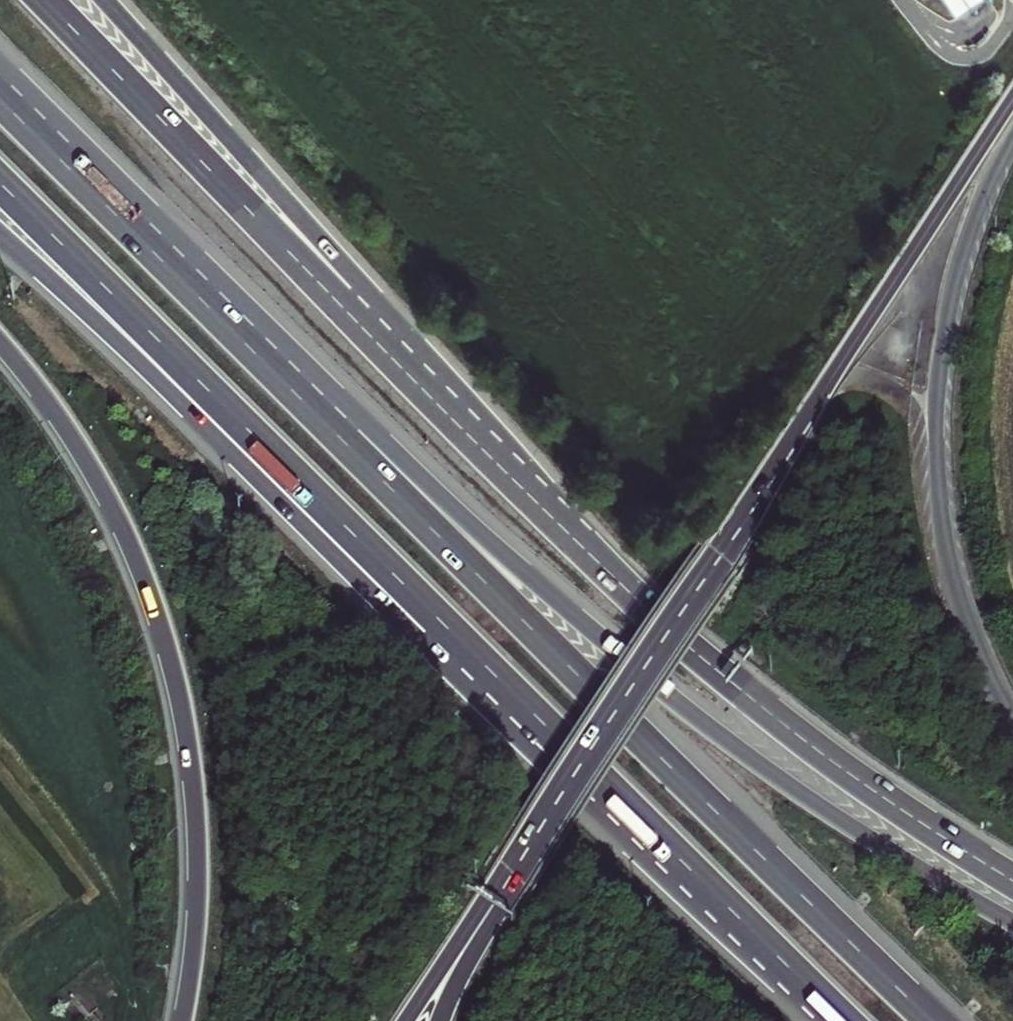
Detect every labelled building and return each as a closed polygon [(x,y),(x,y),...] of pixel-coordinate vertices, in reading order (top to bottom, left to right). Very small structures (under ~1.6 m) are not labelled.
[(980,0),(953,0),(962,13),(980,0)]
